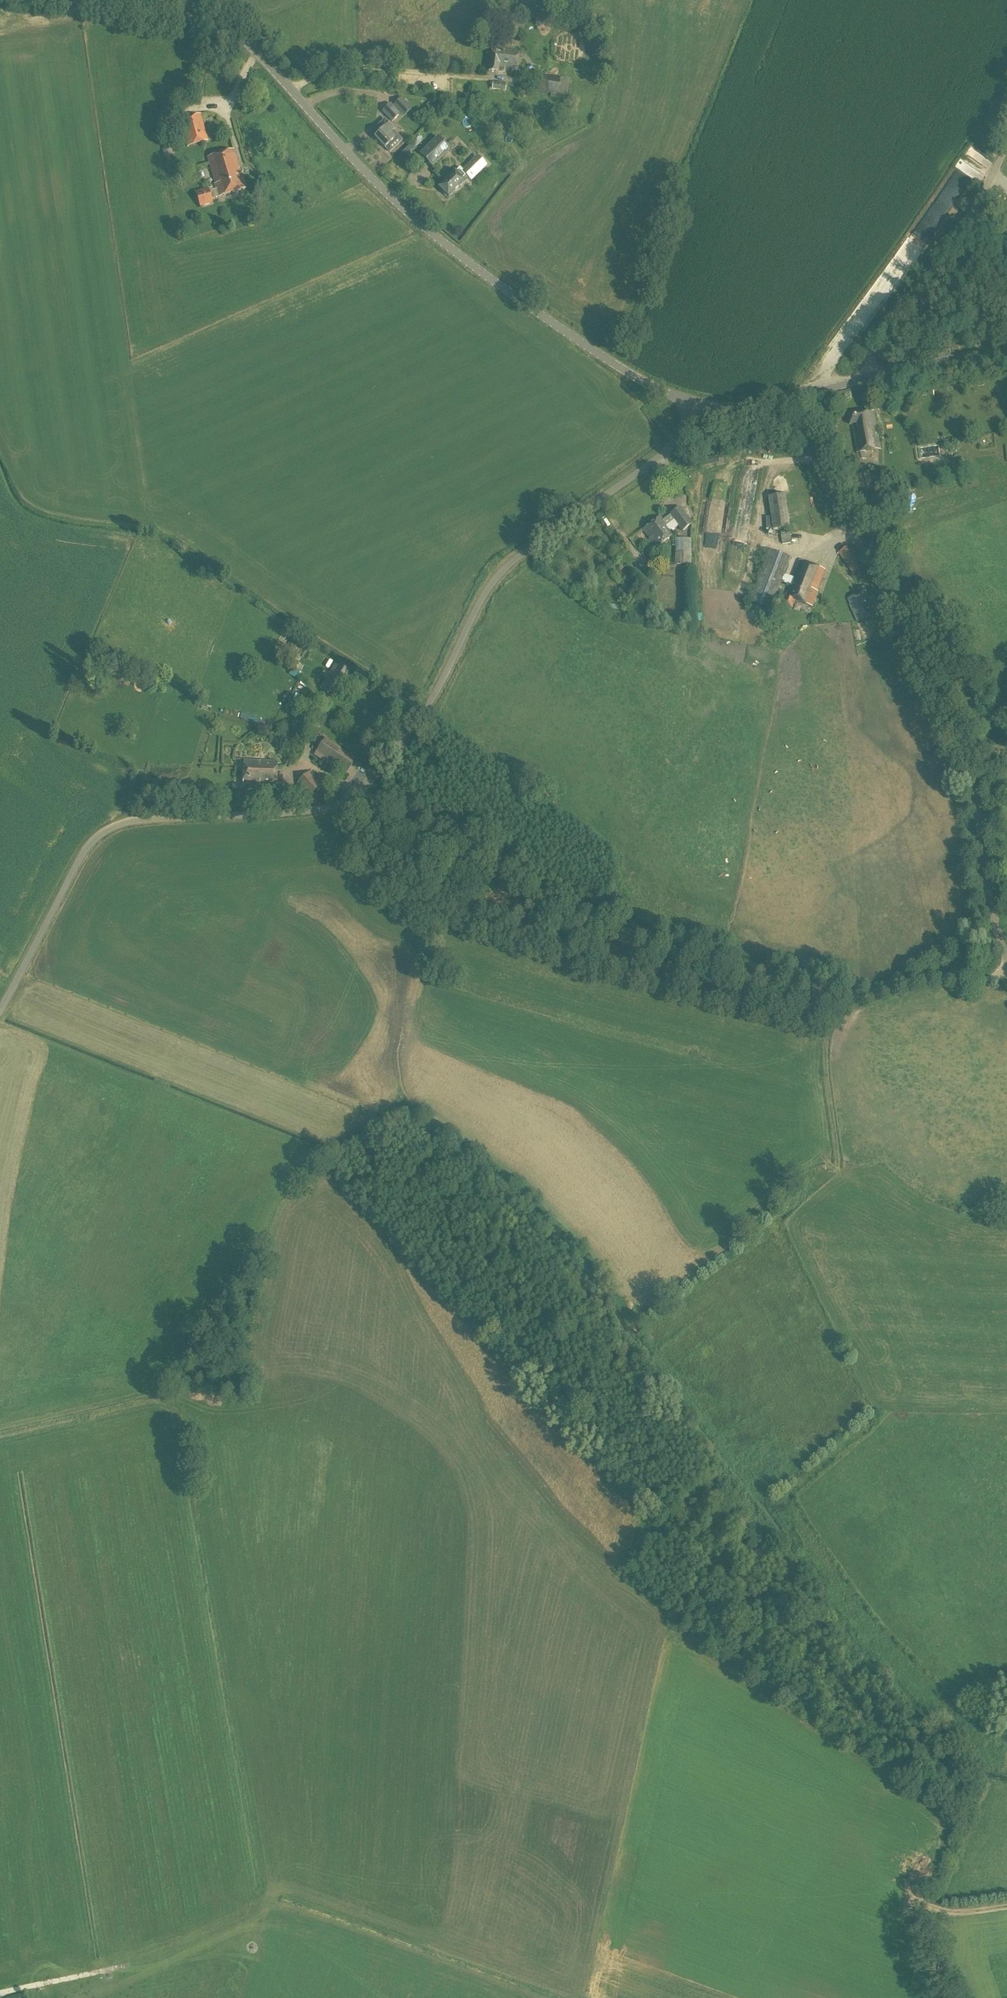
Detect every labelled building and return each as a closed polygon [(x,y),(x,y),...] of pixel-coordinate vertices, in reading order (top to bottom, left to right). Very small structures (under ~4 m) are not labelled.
[(521,33),(524,11),(514,10),(512,27),(502,25),(501,31),(521,33)] [(550,25),(551,13),(536,12),(536,24),(550,25)] [(516,71),(519,51),(492,47),(488,72),(497,73),(498,68),(516,71)] [(558,94),(560,76),(539,73),(536,91),(558,94)] [(505,91),(506,84),(493,82),(492,89),(505,91)] [(412,108),(402,98),(393,106),(390,103),(381,111),(392,122),(399,115),(402,118),(412,108)] [(432,120),(439,113),(434,108),(427,115),(432,120)] [(187,147),(209,141),(201,114),(179,120),(187,147)] [(385,148),(389,153),(403,140),(393,130),(395,129),(385,118),(373,130),(377,134),(373,137),(384,149),(385,148)] [(416,147),(424,139),(419,135),(412,143),(416,147)] [(446,146),(437,137),(419,155),(432,168),(450,150),(450,149),(454,145),(450,141),(446,146)] [(974,148),(969,154),(989,170),(995,164),(974,148)] [(241,175),(233,150),(207,158),(215,184),(213,184),(215,190),(212,191),(211,188),(208,189),(207,189),(196,192),(200,207),(212,204),(211,199),(246,189),(242,175),(241,175)] [(485,167),(475,157),(462,169),(460,167),(438,188),(449,198),(465,182),(464,181),(468,177),(471,181),(485,167)] [(877,427),(874,411),(847,415),(849,425),(851,425),(856,453),(880,449),(877,431),(880,431),(879,427),(877,427)] [(859,494),(879,489),(874,471),(855,476),(859,494)] [(773,530),(790,528),(786,495),(769,497),(773,530)] [(682,531),(691,524),(679,508),(670,515),(674,520),(678,526),(682,531)] [(753,521),(754,509),(742,509),(742,521),(753,521)] [(678,526),(674,520),(666,526),(660,517),(642,530),(655,548),(673,535),(671,532),(678,526)] [(782,544),(791,543),(789,531),(781,532),(782,544)] [(692,537),(680,537),(679,561),(691,561),(692,537)] [(853,574),(865,566),(850,545),(839,552),(853,574)] [(793,578),(784,574),(790,558),(770,550),(751,602),(771,609),(781,582),(789,585),(782,605),(792,609),(795,601),(811,607),(825,570),(799,561),(793,578)] [(645,576),(657,569),(651,559),(639,566),(645,576)] [(653,586),(652,579),(643,581),(644,587),(653,586)] [(857,622),(877,614),(867,591),(848,599),(857,622)] [(288,644),(301,650),(305,640),(293,634),(288,644)] [(310,653),(313,647),(306,644),(304,650),(310,653)] [(351,672),(340,665),(323,691),(322,691),(322,692),(333,700),(345,680),(361,690),(362,688),(364,689),(368,682),(366,682),(368,680),(352,670),(351,672)] [(346,773),(355,760),(326,739),(317,752),(346,773)] [(275,786),(276,762),(244,760),(243,787),(259,788),(259,785),(275,786)] [(307,798),(322,785),(310,771),(295,785),(307,798)]
